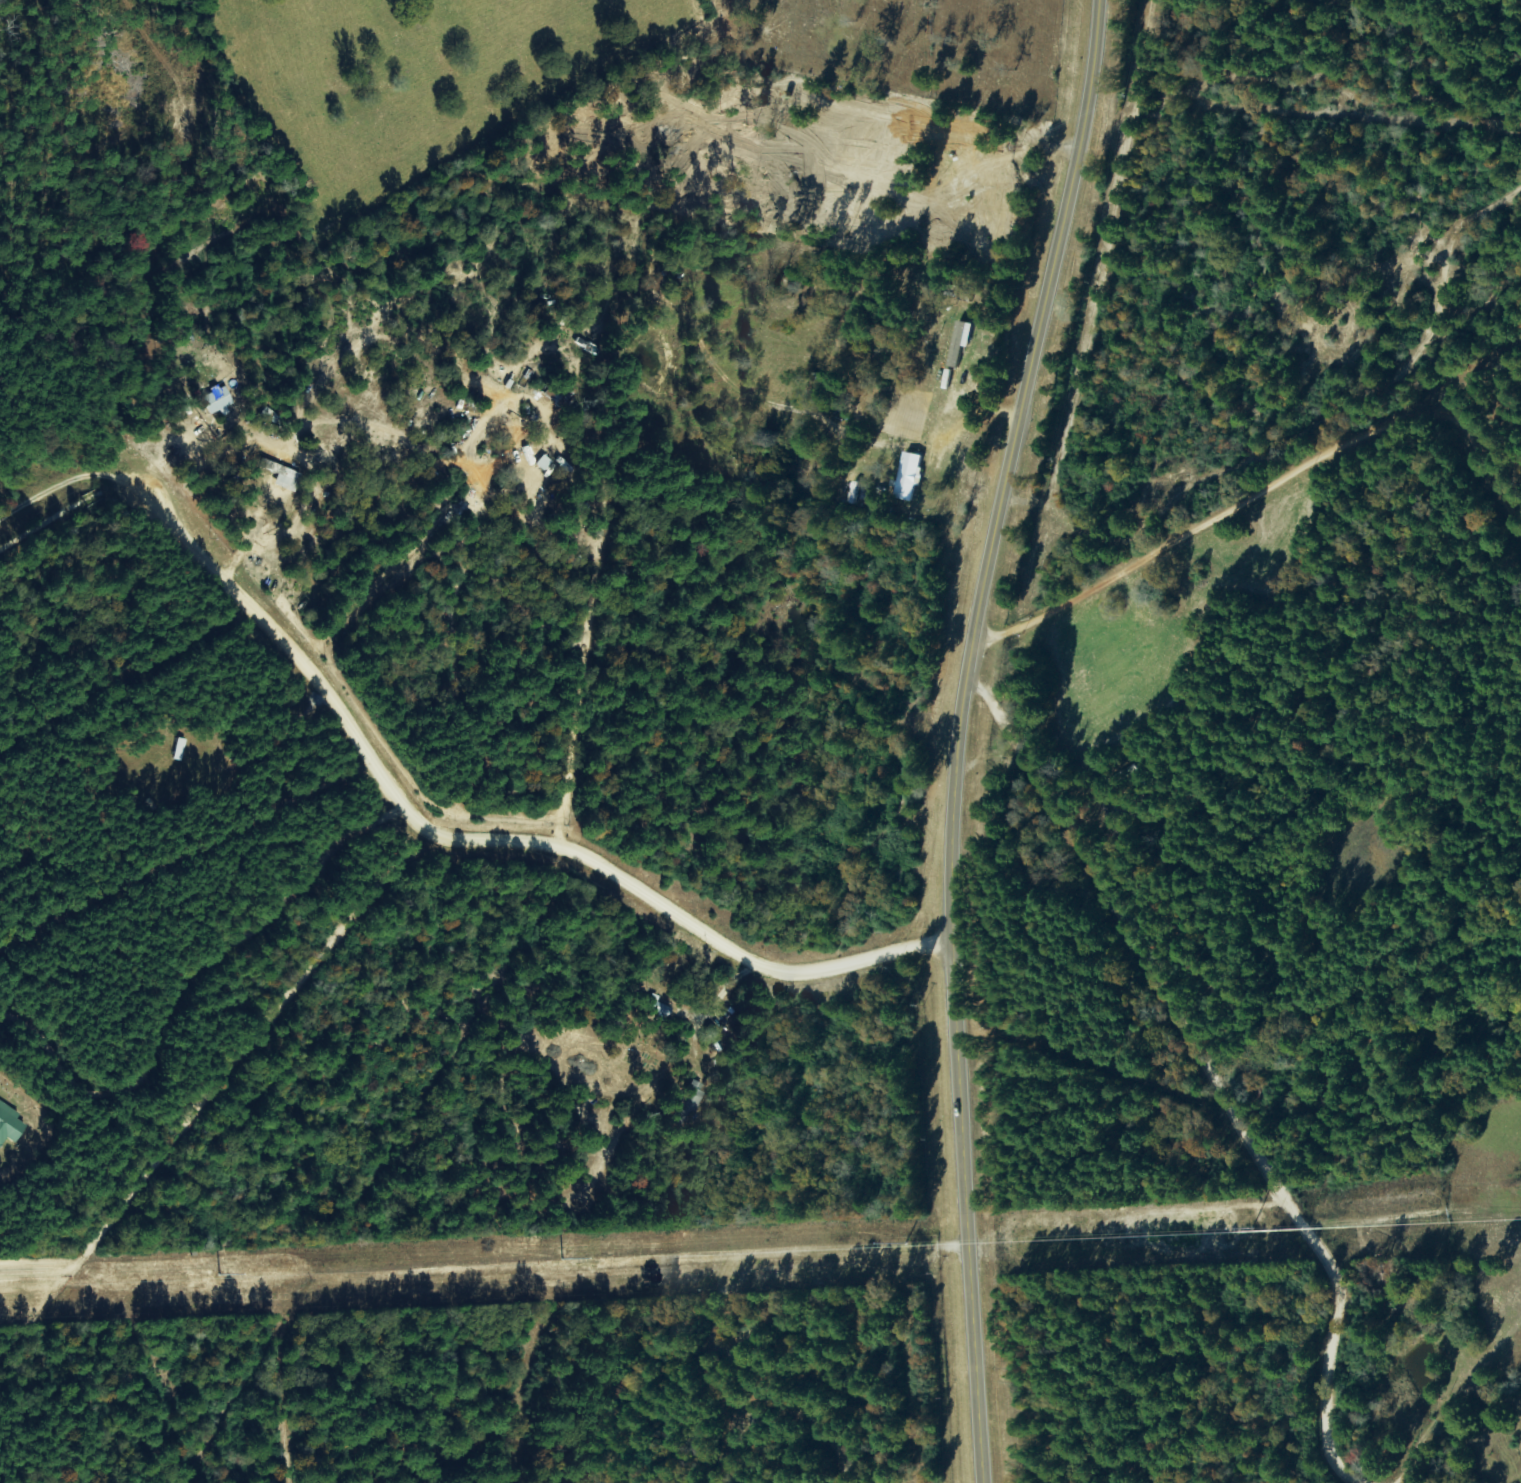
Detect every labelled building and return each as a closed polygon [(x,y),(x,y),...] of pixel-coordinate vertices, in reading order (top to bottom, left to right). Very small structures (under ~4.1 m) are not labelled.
[(971,347),(976,325),(961,322),(952,366),(962,368),(966,346),(971,347)] [(225,385),(202,395),(211,414),(234,403),(225,385)] [(926,456),(909,452),(898,496),(915,500),(926,456)] [(541,470),(527,490),(534,495),(556,465),(542,454),(534,465),(541,470)] [(278,474),(274,484),(294,492),(301,474),(262,458),(259,466),(278,474)] [(6,1136),(17,1143),(28,1125),(18,1119),(22,1113),(0,1100),(0,1147),(6,1136)]
